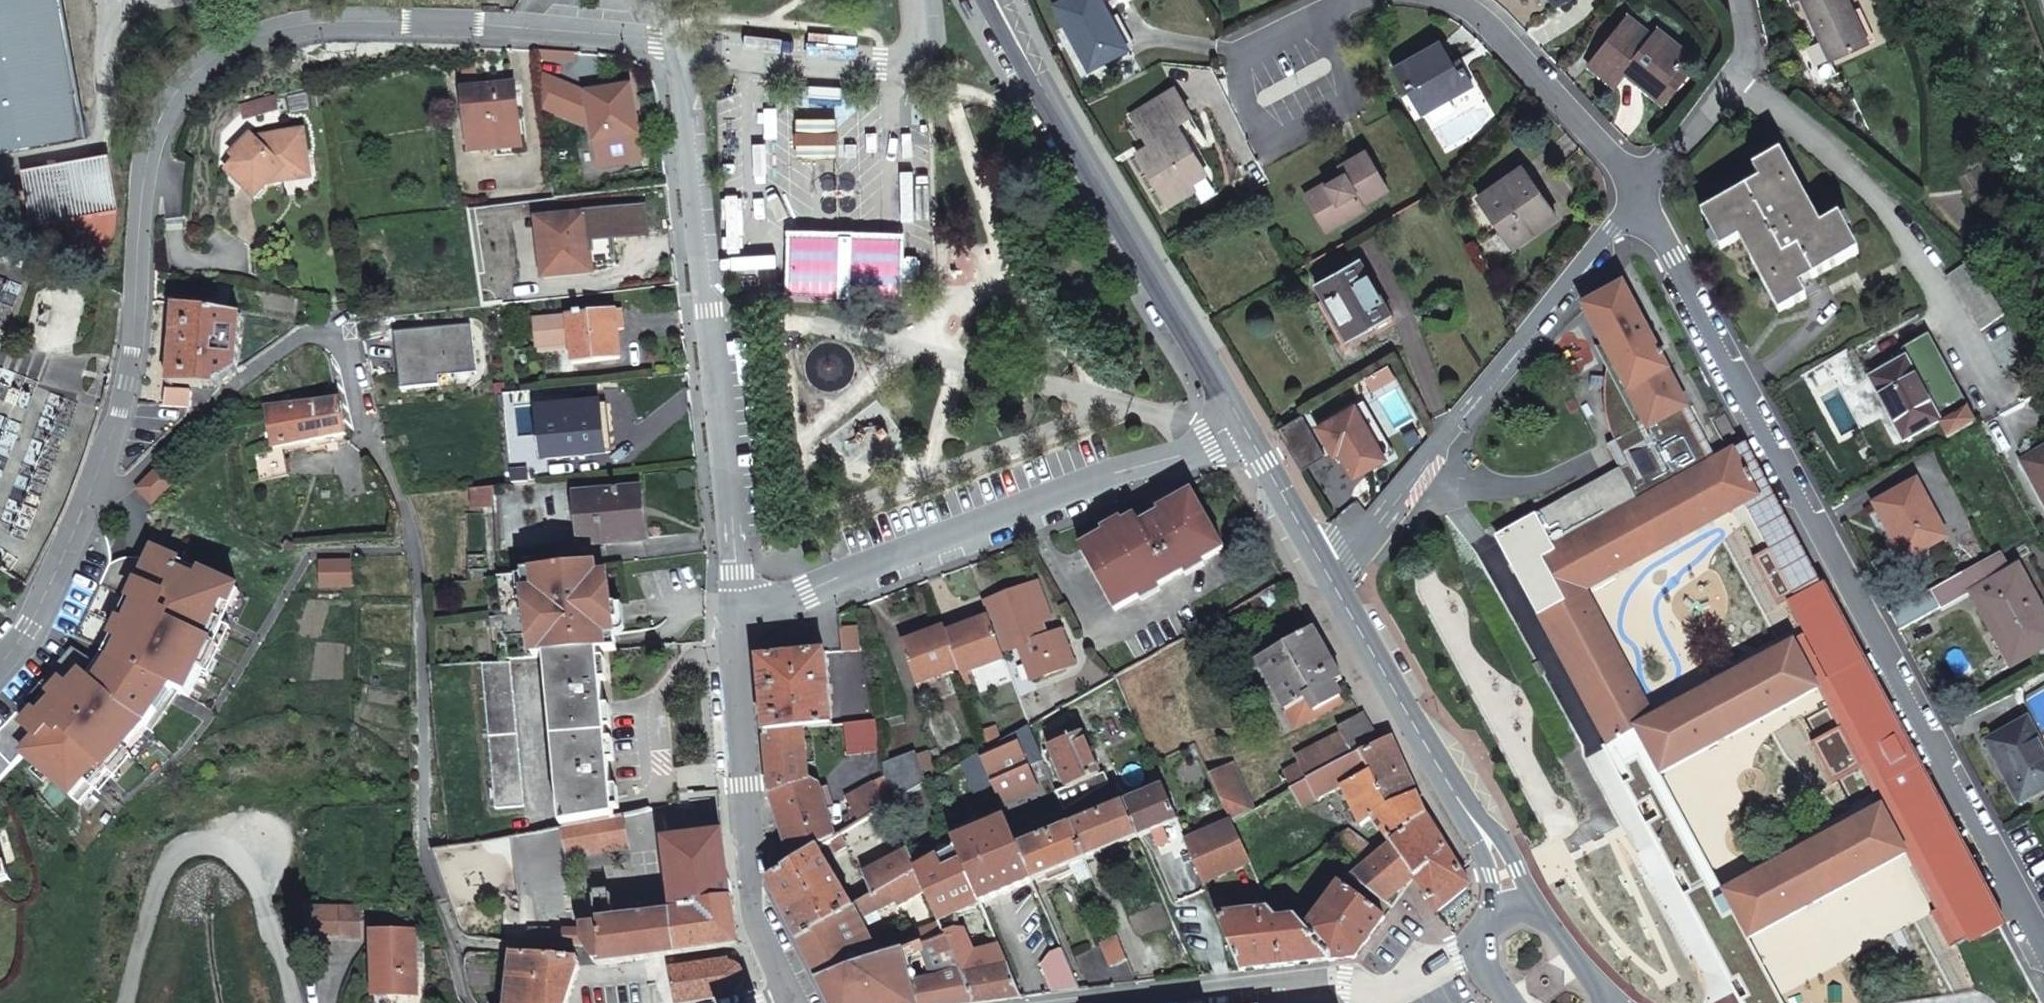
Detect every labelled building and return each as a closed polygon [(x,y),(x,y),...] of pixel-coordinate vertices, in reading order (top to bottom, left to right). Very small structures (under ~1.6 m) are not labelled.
[(87,138),(63,0),(0,0),(0,153),(87,138)] [(1109,0),(1061,0),(1076,29),(1080,26),(1099,61),(1133,44),(1109,0)] [(1868,43),(1848,0),(1802,0),(1819,37),(1831,61),(1868,43)] [(1605,82),(1617,67),(1622,61),(1636,72),(1630,78),(1651,96),(1662,82),(1657,77),(1669,61),(1677,51),(1648,27),(1642,34),(1617,14),(1580,61),(1605,82)] [(1831,61),(1819,37),(1807,43),(1818,67),(1831,61)] [(1398,59),(1392,50),(1379,57),(1411,110),(1442,91),(1445,94),(1463,82),(1453,65),(1448,68),(1430,41),(1403,57),(1398,59)] [(1396,47),(1392,50),(1398,59),(1403,57),(1396,47)] [(1622,61),(1617,67),(1630,78),(1636,72),(1622,61)] [(1680,69),(1669,61),(1657,77),(1662,82),(1651,96),(1656,99),(1680,69)] [(513,84),(461,89),(468,152),(521,147),(513,84)] [(639,135),(632,86),(585,92),(593,142),(639,135)] [(1172,125),(1180,121),(1194,113),(1180,88),(1135,113),(1152,144),(1141,152),(1168,203),(1194,188),(1191,181),(1207,172),(1186,133),(1178,137),(1172,125)] [(1186,133),(1180,121),(1172,125),(1178,137),(1186,133)] [(283,168),(307,163),(302,130),(250,139),(247,137),(228,157),(233,162),(224,173),(253,198),(267,184),(284,180),(283,168)] [(1390,185),(1369,148),(1346,161),(1351,170),(1333,181),(1330,177),(1307,191),(1330,228),(1368,205),(1365,200),(1390,185)] [(1829,234),(1788,156),(1761,169),(1768,182),(1707,215),(1726,252),(1742,243),(1782,318),(1810,304),(1804,292),(1864,261),(1846,226),(1829,234)] [(1527,188),(1532,184),(1514,161),(1473,194),(1509,241),(1545,212),(1527,188)] [(309,176),(307,163),(283,168),(284,180),(309,176)] [(33,222),(128,206),(122,170),(26,188),(33,222)] [(1550,208),(1532,184),(1527,188),(1545,212),(1550,208)] [(2003,211),(1993,218),(2005,235),(2015,227),(2003,211)] [(536,219),(542,275),(590,269),(584,213),(536,219)] [(1392,317),(1361,258),(1317,282),(1325,297),(1319,302),(1345,354),(1375,338),(1370,328),(1392,317)] [(1958,298),(1980,284),(1972,271),(1949,284),(1958,298)] [(1966,311),(1988,297),(1980,284),(1958,298),(1966,311)] [(1598,306),(1589,311),(1595,322),(1631,399),(1675,378),(1628,289),(1598,306)] [(1966,311),(1974,324),(1997,310),(1989,296),(1988,297),(1966,311)] [(170,386),(220,389),(239,371),(242,315),(176,307),(170,386)] [(531,318),(533,348),(569,345),(570,364),(618,359),(616,330),(622,329),(620,310),(580,314),(580,310),(573,310),(574,314),(531,318)] [(1974,324),(1982,338),(2006,323),(1997,310),(1974,324)] [(473,359),(469,321),(393,330),(396,358),(402,358),(403,369),(397,370),(399,386),(437,382),(436,374),(435,364),(473,359)] [(1748,509),(1761,502),(1733,445),(1713,455),(1689,414),(1692,411),(1675,378),(1631,399),(1595,322),(1589,326),(1601,350),(1604,369),(1606,386),(1609,405),(1614,423),(1620,443),(1627,460),(1630,465),(1537,515),(1539,518),(1502,539),(1690,891),(1720,874),(1666,771),(1818,690),(1795,646),(1655,718),(1589,593),(1748,509)] [(474,369),(473,359),(435,364),(436,374),(474,369)] [(1937,424),(1905,363),(1870,382),(1903,442),(1937,424)] [(193,394),(170,392),(168,409),(192,411),(193,394)] [(611,451),(606,402),(541,409),(546,456),(611,451)] [(311,410),(267,411),(274,452),(255,456),(261,486),(291,480),(287,449),(347,440),(339,404),(311,410)] [(1384,456),(1352,405),(1315,427),(1326,446),(1332,443),(1352,474),(1384,456)] [(1761,502),(1748,509),(1768,549),(1753,556),(1778,603),(1785,599),(1821,581),(1745,441),(1733,445),(1761,502)] [(2024,461),(2043,497),(2043,450),(2024,461)] [(478,487),(457,489),(459,508),(480,505),(478,487)] [(647,538),(642,488),(580,494),(584,544),(647,538)] [(1945,544),(1915,490),(1875,513),(1904,567),(1945,544)] [(1214,535),(1193,498),(1141,527),(1137,521),(1082,553),(1118,611),(1219,551),(1211,537),(1214,535)] [(182,563),(157,551),(151,563),(133,601),(123,622),(106,656),(115,660),(109,671),(72,646),(27,705),(38,713),(26,726),(40,738),(26,754),(82,804),(149,729),(175,689),(191,696),(215,645),(208,642),(227,603),(234,607),(241,592),(204,574),(200,582),(178,571),(182,563)] [(14,769),(26,754),(40,738),(26,726),(38,713),(27,705),(72,646),(79,638),(113,566),(89,555),(47,644),(0,697),(0,755),(14,769)] [(1999,555),(1929,594),(1940,613),(1971,597),(2010,576),(1999,555)] [(151,563),(113,566),(79,638),(72,646),(109,671),(115,660),(106,656),(123,622),(133,601),(151,563)] [(581,565),(496,574),(507,668),(516,666),(551,662),(598,656),(616,654),(606,576),(582,577),(581,565)] [(354,590),(353,568),(322,569),(322,581),(337,581),(338,591),(354,590)] [(2019,571),(1971,597),(1991,634),(1998,631),(2017,666),(2043,651),(2043,617),(2019,571)] [(1821,581),(1785,599),(1807,639),(1795,646),(1818,690),(1838,725),(1811,740),(1832,780),(1859,768),(1883,810),(1906,855),(1935,909),(1930,913),(1950,947),(1969,937),(1971,942),(2007,924),(1824,580),(1821,581)] [(338,591),(337,581),(322,581),(323,591),(338,591)] [(1034,583),(981,601),(986,618),(999,651),(1018,645),(1030,677),(1065,665),(1052,632),(1043,635),(1038,622),(1047,618),(1034,583)] [(850,626),(848,610),(838,614),(841,648),(841,649),(858,647),(855,625),(850,626)] [(958,675),(1002,659),(999,651),(986,618),(944,634),(956,668),(958,675)] [(1063,628),(1052,632),(1065,665),(1075,661),(1063,628)] [(944,634),(942,629),(899,645),(913,684),(956,668),(944,634)] [(1344,681),(1314,630),(1255,660),(1286,712),(1307,700),(1316,717),(1344,703),(1334,686),(1344,681)] [(758,658),(766,730),(834,719),(825,649),(758,658)] [(551,662),(563,826),(614,817),(598,656),(551,662)] [(507,668),(488,670),(497,806),(528,804),(516,666),(507,668)] [(1307,700),(1286,712),(1296,729),(1316,717),(1307,700)] [(882,742),(877,712),(845,717),(850,746),(882,742)] [(1380,743),(1365,716),(1341,729),(1343,734),(1297,758),(1300,763),(1287,770),(1295,786),(1380,743)] [(773,795),(794,861),(817,845),(839,829),(822,787),(808,776),(803,726),(834,722),(834,719),(766,730),(773,795)] [(1039,755),(1024,721),(983,743),(976,746),(993,780),(1002,799),(1038,783),(1027,760),(1039,755)] [(2028,721),(1986,744),(2020,804),(2043,791),(2043,750),(2028,721)] [(1064,784),(1054,789),(1062,807),(1080,797),(1103,785),(1075,722),(1042,737),(1064,784)] [(1380,743),(1295,786),(1256,805),(1232,818),(1238,831),(1263,821),(1261,816),(1275,811),(1276,813),(1301,804),(1303,806),(1345,791),(1362,827),(1375,819),(1390,844),(1426,815),(1391,737),(1380,743)] [(886,766),(895,790),(921,776),(910,746),(884,756),(886,766)] [(993,780),(976,746),(957,757),(970,786),(993,780)] [(0,784),(14,769),(0,755),(0,784)] [(1234,760),(1210,771),(1232,818),(1256,805),(1234,760)] [(1158,777),(1152,764),(1146,767),(1152,780),(1158,777)] [(863,813),(885,797),(890,793),(886,766),(849,792),(863,813)] [(1122,804),(1136,836),(1177,820),(1162,788),(1122,804)] [(863,813),(839,829),(844,843),(894,817),(885,797),(863,813)] [(1066,814),(1068,820),(1087,811),(1080,797),(1062,807),(1066,814)] [(1084,857),(1136,836),(1122,804),(1070,825),(1084,857)] [(1062,807),(1055,811),(1058,818),(1066,814),(1062,807)] [(1883,810),(1696,904),(1749,1002),(1788,1002),(1752,934),(1906,855),(1883,810)] [(649,827),(646,811),(645,811),(621,816),(623,831),(649,827)] [(952,844),(977,900),(1031,878),(1018,847),(1012,834),(1003,811),(948,835),(952,844)] [(1469,885),(1426,815),(1390,844),(1413,877),(1436,911),(1469,885)] [(614,817),(563,826),(568,857),(626,846),(623,831),(621,816),(614,817)] [(1238,831),(1232,818),(1186,841),(1202,880),(1249,856),(1238,831)] [(1018,847),(1031,878),(1065,865),(1084,857),(1070,825),(1018,847)] [(1359,867),(1376,854),(1350,831),(1337,839),(1359,867)] [(871,891),(913,862),(905,842),(863,870),(871,891)] [(936,916),(977,900),(952,844),(913,862),(924,888),(936,916)] [(1348,875),(1390,909),(1413,877),(1390,844),(1376,854),(1359,867),(1348,875)] [(794,861),(767,880),(785,913),(799,941),(851,905),(817,845),(794,861)] [(9,878),(0,848),(0,880),(9,878)] [(1084,857),(1065,865),(1071,879),(1091,872),(1084,857)] [(851,905),(799,941),(820,980),(878,955),(857,917),(892,899),(894,904),(924,888),(913,862),(871,891),(851,905)] [(740,945),(731,875),(731,872),(695,877),(699,907),(683,910),(683,913),(615,922),(597,925),(581,927),(581,932),(530,929),(526,943),(581,948),(595,964),(740,945)] [(1305,928),(1332,960),(1355,958),(1384,917),(1338,882),(1305,928)] [(593,901),(596,920),(614,917),(610,897),(593,901)] [(1210,900),(1216,914),(1227,913),(1221,897),(1210,900)] [(365,901),(317,901),(317,933),(364,934),(365,901)] [(1240,971),(1332,960),(1305,928),(1294,915),(1278,918),(1269,907),(1227,913),(1216,914),(1240,971)] [(924,936),(941,929),(938,920),(920,928),(924,936)] [(952,924),(941,929),(960,974),(1009,968),(998,945),(971,957),(957,928),(952,924)] [(378,927),(378,941),(414,941),(413,927),(378,927)] [(941,929),(924,936),(883,953),(887,959),(906,952),(921,980),(918,981),(930,1002),(972,1002),(960,974),(941,929)] [(1130,960),(1119,937),(1102,945),(1112,967),(1130,960)] [(414,941),(378,941),(378,991),(420,992),(420,954),(414,954),(414,941)] [(1041,967),(1053,993),(1079,990),(1059,942),(1050,946),(1052,949),(1041,967)] [(578,966),(574,958),(511,950),(501,1002),(566,1002),(578,966)] [(820,980),(832,1002),(922,1002),(910,981),(904,984),(896,987),(878,955),(820,980)] [(730,963),(729,959),(669,968),(674,1002),(734,993),(734,989),(738,987),(744,981),(744,978),(744,975),(743,971),(742,969),(740,967),(738,964),(736,963),(733,963),(730,963)] [(960,974),(972,1002),(976,1002),(1007,999),(1022,997),(1009,968),(960,974)]
